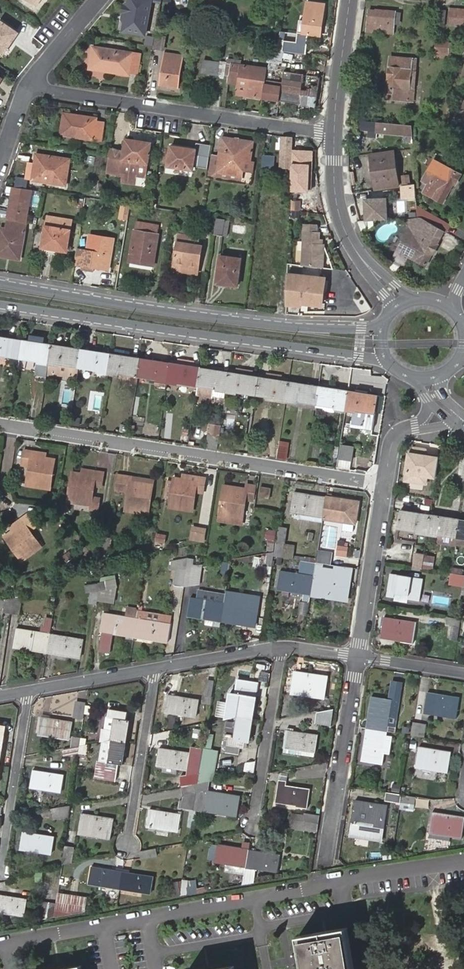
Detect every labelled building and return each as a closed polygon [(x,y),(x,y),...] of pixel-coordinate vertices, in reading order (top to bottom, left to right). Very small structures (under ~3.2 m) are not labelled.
[(121,30),(144,34),(150,0),(126,0),(121,30)] [(307,3),(303,34),(320,36),(325,5),(307,3)] [(450,8),(448,24),(463,25),(463,10),(450,8)] [(394,34),(396,12),(369,9),(367,32),(394,34)] [(1,52),(15,32),(0,22),(0,52),(1,52)] [(155,33),(153,45),(161,47),(163,34),(155,33)] [(436,41),(435,57),(450,57),(451,42),(436,41)] [(281,52),(301,56),(303,45),(283,42),(281,52)] [(94,46),(90,67),(129,74),(129,71),(138,72),(140,54),(94,46)] [(165,52),(160,84),(179,87),(184,54),(165,52)] [(390,57),(387,98),(414,101),(417,59),(390,57)] [(204,59),(201,73),(216,75),(218,62),(204,59)] [(265,80),(267,68),(227,63),(223,74),(228,75),(227,83),(237,84),(238,77),(265,81),(265,80)] [(320,77),(283,71),(281,83),(279,101),(316,106),(320,77)] [(237,84),(235,94),(261,98),(265,81),(238,77),(237,84)] [(281,83),(265,80),(265,81),(261,98),(279,101),(281,83)] [(64,111),(61,132),(100,138),(103,121),(96,120),(97,117),(64,111)] [(411,125),(356,120),(355,130),(376,131),(376,134),(411,136),(411,125)] [(222,135),(217,169),(241,173),(243,157),(249,158),(251,139),(222,135)] [(281,137),(279,166),(290,167),(292,150),(292,138),(281,137)] [(125,141),(119,173),(143,176),(149,142),(134,139),(134,142),(125,141)] [(171,145),(168,165),(192,169),(195,149),(171,145)] [(314,151),(292,150),(291,172),(291,192),(309,192),(309,190),(313,190),(314,151)] [(36,153),(32,178),(65,183),(68,158),(36,153)] [(370,155),(370,164),(377,163),(378,177),(372,178),(373,190),(396,187),(393,153),(370,155)] [(261,158),(260,169),(270,170),(271,160),(261,158)] [(429,184),(424,192),(443,203),(453,184),(456,185),(461,174),(434,160),(424,178),(426,182),(429,184)] [(33,191),(12,187),(6,220),(8,221),(26,224),(33,191)] [(387,198),(364,199),(365,221),(388,220),(387,198)] [(224,217),(216,216),(213,233),(222,234),(224,217)] [(46,217),(41,247),(55,249),(66,251),(70,230),(63,229),(65,220),(46,217)] [(421,230),(439,240),(444,231),(421,218),(416,218),(406,219),(410,227),(397,249),(407,255),(408,253),(403,251),(412,235),(417,237),(421,230)] [(71,221),(65,220),(63,229),(70,230),(71,221)] [(21,257),(26,224),(8,221),(6,229),(0,228),(0,229),(0,256),(6,257),(6,254),(21,257)] [(304,226),(302,268),(323,270),(324,247),(322,246),(319,246),(319,242),(319,235),(317,235),(317,228),(316,227),(304,226)] [(141,259),(153,261),(157,234),(134,229),(129,260),(140,262),(141,259)] [(407,255),(425,264),(432,252),(433,253),(438,245),(436,244),(439,240),(421,230),(417,237),(408,253),(407,255)] [(185,267),(197,269),(201,245),(197,245),(198,236),(179,233),(173,268),(185,270),(185,267)] [(77,249),(75,264),(108,269),(113,238),(89,235),(87,250),(77,249)] [(403,251),(408,253),(417,237),(412,235),(403,251)] [(241,260),(220,257),(215,282),(227,285),(227,281),(237,283),(241,260)] [(324,280),(287,276),(285,306),(300,307),(301,293),(309,293),(308,303),(322,305),(324,280)] [(0,337),(0,355),(19,358),(22,340),(0,337)] [(52,345),(22,340),(19,358),(49,362),(52,345)] [(59,346),(52,345),(49,362),(79,367),(82,349),(75,348),(72,343),(70,343),(67,345),(62,344),(59,346)] [(111,354),(82,349),(79,367),(108,371),(111,354)] [(141,359),(111,354),(108,371),(138,376),(141,359)] [(170,363),(141,359),(138,376),(168,381),(170,363)] [(200,368),(170,363),(168,381),(197,385),(200,368)] [(207,369),(200,368),(197,385),(196,394),(226,399),(227,390),(230,372),(222,371),(221,373),(207,371),(207,369)] [(259,377),(230,372),(227,390),(256,394),(259,377)] [(288,381),(259,377),(256,394),(286,399),(288,381)] [(318,386),(288,381),(286,399),(316,404),(318,386)] [(348,391),(318,386),(316,404),(345,408),(348,391)] [(345,408),(345,412),(354,413),(353,422),(363,424),(365,411),(375,413),(377,395),(348,391),(345,408)] [(351,422),(350,426),(372,429),(375,413),(365,411),(363,424),(353,422),(351,422)] [(207,448),(218,449),(220,436),(209,434),(207,448)] [(350,472),(353,443),(338,442),(335,470),(350,472)] [(31,456),(32,451),(24,450),(22,466),(29,466),(26,486),(49,489),(53,460),(44,458),(31,456)] [(439,457),(408,452),(404,482),(426,485),(427,478),(436,479),(439,457)] [(94,476),(81,474),(71,473),(67,502),(90,505),(93,486),(101,487),(103,472),(95,471),(94,476)] [(152,479),(117,474),(115,489),(127,491),(124,510),(148,513),(152,479)] [(174,478),(170,507),(192,510),(196,481),(174,478)] [(253,501),(255,485),(247,483),(246,489),(224,486),(219,515),(242,519),(244,500),(253,501)] [(270,488),(260,487),(258,497),(268,498),(270,488)] [(322,521),(325,499),(294,494),(291,515),(322,521)] [(358,504),(325,499),(322,521),(355,526),(358,504)] [(426,533),(429,516),(400,510),(397,527),(426,533)] [(24,523),(14,530),(5,536),(23,560),(42,547),(31,532),(37,527),(28,515),(21,520),(24,523)] [(459,521),(429,516),(426,533),(457,538),(459,521)] [(11,527),(14,530),(24,523),(21,520),(11,527)] [(196,531),(191,531),(190,539),(202,540),(204,529),(196,528),(196,531)] [(274,557),(281,558),(283,544),(275,543),(274,551),(274,557)] [(344,547),(337,546),(336,553),(343,554),(344,547)] [(331,552),(318,550),(316,563),(329,565),(331,552)] [(272,566),(274,557),(274,551),(266,552),(265,565),(272,566)] [(434,568),(436,553),(413,551),(412,566),(434,568)] [(177,570),(175,586),(184,587),(187,567),(188,558),(172,561),(171,569),(177,570)] [(315,570),(316,563),(303,561),(302,568),(315,570)] [(185,580),(199,582),(202,564),(191,566),(187,567),(185,580)] [(277,589),(311,594),(314,576),(280,571),(277,589)] [(390,574),(386,595),(420,600),(423,579),(390,574)] [(447,574),(446,584),(463,587),(463,582),(463,577),(447,574)] [(314,576),(311,594),(345,599),(348,581),(314,576)] [(99,594),(111,596),(112,588),(110,580),(101,582),(100,589),(99,594)] [(91,590),(100,589),(101,582),(89,584),(91,590)] [(225,596),(201,592),(200,600),(190,598),(187,617),(207,620),(221,622),(224,604),(225,596)] [(11,612),(10,613),(19,614),(22,596),(13,598),(11,612)] [(242,600),(225,597),(224,604),(241,606),(242,600)] [(4,612),(10,613),(11,612),(13,598),(6,599),(4,612)] [(139,606),(127,604),(126,613),(137,615),(139,606)] [(255,627),(258,609),(241,606),(224,604),(221,622),(255,627)] [(126,613),(104,610),(101,630),(103,631),(100,650),(111,651),(114,632),(134,636),(137,618),(137,615),(126,613)] [(383,617),(379,639),(413,644),(416,623),(383,617)] [(446,624),(458,626),(459,619),(447,617),(446,624)] [(137,618),(134,636),(169,641),(171,623),(137,618)] [(207,620),(206,626),(220,628),(221,622),(207,620)] [(13,646),(47,652),(50,634),(16,629),(13,646)] [(50,634),(47,652),(81,656),(84,639),(50,634)] [(295,672),(291,693),(324,697),(328,677),(295,672)] [(402,683),(391,681),(389,699),(393,699),(399,700),(402,683)] [(238,717),(253,719),(257,697),(252,697),(254,688),(237,686),(235,694),(242,695),(238,717)] [(428,692),(425,713),(457,718),(460,697),(428,692)] [(168,694),(165,710),(197,715),(199,699),(168,694)] [(386,725),(395,726),(399,700),(393,699),(389,699),(372,696),(367,728),(385,731),(386,725)] [(84,717),(85,699),(75,698),(74,716),(84,717)] [(111,740),(126,742),(129,720),(125,719),(127,712),(110,709),(108,716),(108,717),(114,718),(112,730),(104,728),(102,728),(100,742),(111,740)] [(334,709),(320,712),(318,722),(331,724),(334,709)] [(106,716),(104,728),(112,730),(114,718),(108,717),(108,716),(106,716)] [(42,717),(38,733),(70,738),(73,722),(42,717)] [(249,741),(253,719),(238,717),(235,739),(228,738),(226,752),(239,754),(240,748),(244,749),(245,741),(249,741)] [(413,722),(412,735),(424,737),(426,724),(413,722)] [(385,731),(367,728),(363,759),(384,762),(388,731),(385,731)] [(286,729),(283,745),(314,750),(317,734),(286,729)] [(74,737),(73,746),(80,745),(81,737),(74,737)] [(122,764),(126,742),(111,740),(107,761),(102,760),(100,768),(117,771),(119,764),(122,764)] [(73,746),(63,748),(65,757),(78,754),(80,745),(73,746)] [(420,747),(416,768),(449,773),(452,752),(420,747)] [(159,748),(157,764),(188,769),(191,753),(159,748)] [(33,770),(30,786),(62,792),(64,775),(33,770)] [(210,781),(197,784),(196,792),(195,794),(208,791),(210,781)] [(197,784),(182,786),(184,794),(196,792),(197,784)] [(277,784),(275,800),(306,805),(309,789),(277,784)] [(241,796),(208,791),(205,812),(237,817),(241,796)] [(386,800),(401,802),(402,794),(387,792),(386,800)] [(356,800),(353,821),(385,825),(389,805),(356,800)] [(70,806),(52,809),(54,822),(68,820),(70,806)] [(150,808),(147,824),(179,829),(182,813),(150,808)] [(430,833),(462,838),(463,827),(463,817),(433,812),(430,833)] [(307,813),(306,823),(319,823),(320,816),(307,813)] [(82,814),(79,835),(111,840),(114,819),(82,814)] [(23,832),(20,848),(52,853),(55,837),(23,832)] [(215,859),(246,864),(249,848),(218,842),(215,859)] [(157,844),(141,847),(143,856),(159,853),(157,844)] [(249,848),(246,864),(278,870),(280,854),(249,848)] [(224,863),(223,869),(243,872),(244,866),(224,863)] [(88,882),(119,888),(122,871),(91,866),(88,882)] [(122,871),(119,888),(150,893),(154,877),(122,871)] [(179,895),(186,894),(189,881),(181,879),(179,895)] [(53,917),(82,912),(84,898),(56,894),(55,905),(53,917)] [(24,917),(27,901),(0,896),(0,913),(24,917)] [(45,918),(53,917),(55,905),(48,903),(45,918)] [(305,931),(300,935),(304,958),(306,968),(362,968),(354,923),(305,931)]
